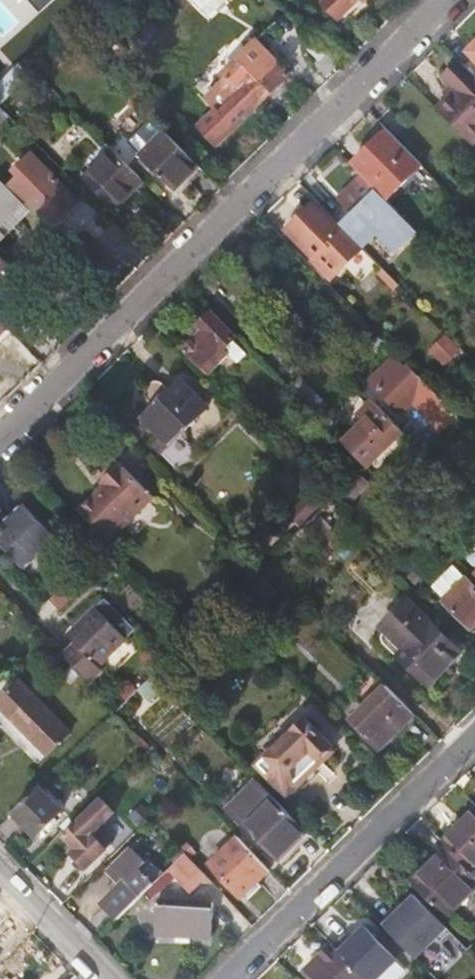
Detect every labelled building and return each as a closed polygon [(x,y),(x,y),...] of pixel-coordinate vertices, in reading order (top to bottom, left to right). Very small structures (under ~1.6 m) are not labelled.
[(43,7),(36,0),(30,0),(39,11),(43,7)] [(323,3),(339,20),(360,0),(326,0),(323,3)] [(255,39),(220,74),(225,79),(206,97),(218,109),(200,127),(216,144),(254,108),(255,107),(289,72),(255,39)] [(466,51),(474,59),(474,42),(466,51)] [(0,88),(0,106),(35,72),(38,70),(29,61),(0,88)] [(437,110),(471,145),(474,141),(474,77),(458,61),(441,78),(450,87),(460,98),(454,104),(450,99),(437,110)] [(444,92),(450,99),(454,104),(460,98),(450,87),(444,92)] [(8,116),(0,108),(0,124),(8,116)] [(172,190),(198,166),(154,121),(129,145),(172,190)] [(385,129),(349,165),(361,176),(376,191),(385,201),(422,166),(385,129)] [(142,180),(112,150),(86,177),(117,206),(142,180)] [(23,172),(8,187),(23,202),(49,228),(75,201),(45,171),(32,183),(23,172)] [(385,201),(376,191),(361,176),(339,198),(353,213),(340,226),(344,230),(360,246),(360,247),(379,228),(399,248),(416,232),(413,230),(385,201)] [(23,202),(8,187),(0,179),(0,225),(23,202)] [(344,230),(342,232),(314,203),(285,232),(313,261),(318,256),(334,272),(343,263),(360,246),(344,230)] [(0,257),(0,286),(15,272),(0,257)] [(193,336),(182,347),(208,372),(228,352),(232,355),(239,348),(231,340),(234,338),(210,312),(197,325),(192,320),(186,327),(193,336)] [(8,329),(0,321),(0,337),(8,329)] [(446,335),(429,352),(445,367),(462,351),(446,335)] [(411,400),(444,432),(459,420),(437,396),(405,365),(403,367),(393,356),(369,378),(400,410),(411,400)] [(298,377),(288,387),(306,406),(315,396),(298,377)] [(161,437),(169,444),(207,407),(181,379),(142,417),(161,437)] [(402,433),(369,399),(353,415),(361,423),(341,442),(356,457),(366,467),(367,468),(402,433)] [(410,423),(402,433),(422,453),(439,438),(429,428),(421,434),(410,423)] [(161,452),(169,444),(161,437),(154,445),(161,452)] [(337,475),(347,485),(366,467),(356,457),(337,475)] [(149,498),(115,463),(95,483),(100,487),(75,513),(105,542),(149,498)] [(344,495),(353,502),(371,479),(363,473),(344,495)] [(287,513),(302,529),(305,526),(322,509),(307,494),(287,513)] [(0,527),(0,544),(24,567),(54,537),(23,505),(0,527)] [(329,516),(322,509),(305,526),(318,540),(330,527),(324,521),(329,516)] [(244,569),(251,563),(239,551),(233,558),(244,569)] [(430,588),(470,628),(474,623),(474,587),(454,565),(430,588)] [(277,603),(291,591),(270,569),(256,582),(277,603)] [(65,584),(44,605),(55,616),(76,594),(65,584)] [(408,597),(379,625),(403,648),(397,654),(428,685),(462,651),(408,597)] [(73,641),(59,655),(88,684),(102,670),(98,666),(125,639),(132,632),(101,601),(94,607),(67,635),(73,641)] [(18,680),(10,673),(0,684),(0,699),(18,680)] [(148,698),(162,685),(152,676),(138,689),(148,698)] [(0,699),(0,705),(49,755),(71,732),(18,680),(0,699)] [(115,692),(125,702),(137,690),(126,680),(115,692)] [(379,748),(413,714),(386,686),(351,719),(379,748)] [(305,718),(257,765),(288,798),(337,750),(305,718)] [(467,773),(456,784),(465,793),(474,784),(474,781),(467,773)] [(278,861),(306,834),(255,780),(226,808),(278,861)] [(62,810),(39,786),(12,812),(35,835),(62,810)] [(100,802),(64,835),(75,846),(69,852),(88,871),(110,848),(97,835),(95,836),(91,833),(111,813),(100,802)] [(441,840),(446,845),(470,870),(474,865),(474,807),(441,840)] [(240,899),(268,872),(235,837),(207,865),(240,899)] [(410,880),(446,917),(474,889),(474,875),(470,870),(446,845),(410,880)] [(101,902),(117,919),(153,885),(136,867),(142,862),(129,849),(107,869),(120,883),(101,902)] [(191,893),(206,878),(184,854),(153,885),(163,895),(177,880),(191,893)] [(383,925),(415,958),(446,927),(415,894),(383,925)] [(158,897),(156,933),(211,934),(212,898),(158,897)] [(366,978),(377,978),(397,959),(365,926),(351,939),(347,934),(334,946),(366,978)] [(332,944),(305,971),(313,978),(366,978),(334,946),(332,944)]
